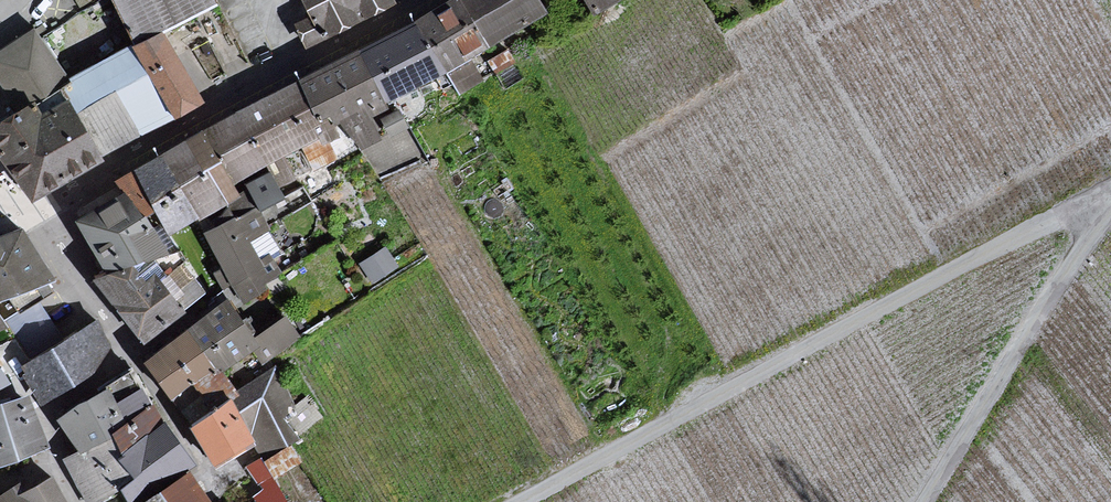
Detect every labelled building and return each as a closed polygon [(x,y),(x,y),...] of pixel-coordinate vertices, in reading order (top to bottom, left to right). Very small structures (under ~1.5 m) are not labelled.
[(125,45),(153,30),(209,7),(205,0),(100,0),(125,45)] [(308,136),(321,143),(337,131),(360,151),(377,144),(361,115),(542,13),(533,0),(438,0),(429,5),(285,78),(308,136)] [(304,22),(318,35),(388,0),(294,0),(304,22)] [(582,12),(608,0),(574,0),(582,12)] [(0,46),(0,104),(4,111),(21,102),(54,80),(64,76),(29,29),(0,46)] [(64,76),(54,80),(88,159),(195,101),(153,30),(125,45),(64,76)] [(285,78),(194,127),(229,184),(308,136),(285,78)] [(0,113),(0,173),(17,197),(88,159),(53,91),(28,108),(21,102),(4,111),(0,113)] [(160,236),(233,195),(194,127),(103,175),(112,192),(132,216),(160,236)] [(112,192),(64,217),(93,269),(160,250),(132,216),(112,192)] [(247,212),(189,232),(235,303),(275,272),(247,212)] [(33,285),(47,279),(25,228),(4,237),(0,239),(0,299),(33,285)] [(373,278),(398,261),(385,243),(360,260),(373,278)] [(124,278),(93,269),(81,277),(131,341),(178,311),(149,274),(124,278)] [(38,304),(9,322),(35,364),(28,368),(50,402),(115,362),(93,327),(64,345),(41,309),(38,304)] [(230,304),(205,321),(191,330),(219,370),(253,349),(258,345),(255,341),(230,304)] [(255,341),(258,345),(253,349),(263,363),(297,337),(285,320),(255,341)] [(175,398),(219,370),(191,330),(167,348),(150,361),(175,398)] [(175,398),(193,426),(231,400),(237,396),(219,370),(175,398)] [(277,371),(237,396),(231,400),(255,440),(261,448),(264,453),(295,434),(280,417),(293,409),(277,371)] [(138,391),(129,379),(111,390),(117,403),(138,391)] [(82,454),(112,434),(128,423),(117,403),(111,390),(62,420),(72,437),(82,454)] [(144,399),(138,391),(117,403),(128,423),(150,408),(144,399)] [(46,445),(44,440),(25,395),(1,406),(0,406),(0,464),(46,445)] [(223,461),(255,440),(231,400),(193,426),(218,464),(223,461)] [(156,416),(150,408),(128,423),(112,434),(125,451),(162,424),(156,416)] [(162,424),(125,451),(128,454),(120,460),(134,480),(122,486),(130,501),(132,501),(148,492),(192,464),(162,424)] [(91,501),(94,501),(122,486),(134,480),(120,460),(128,454),(125,451),(112,434),(82,454),(68,461),(91,501)] [(262,461),(252,468),(267,489),(254,498),(257,501),(290,501),(291,501),(262,461)] [(189,477),(151,501),(208,501),(189,477)] [(52,481),(28,495),(32,501),(61,501),(52,481)] [(0,499),(0,501),(32,501),(28,495),(21,485),(12,491),(0,499)]
